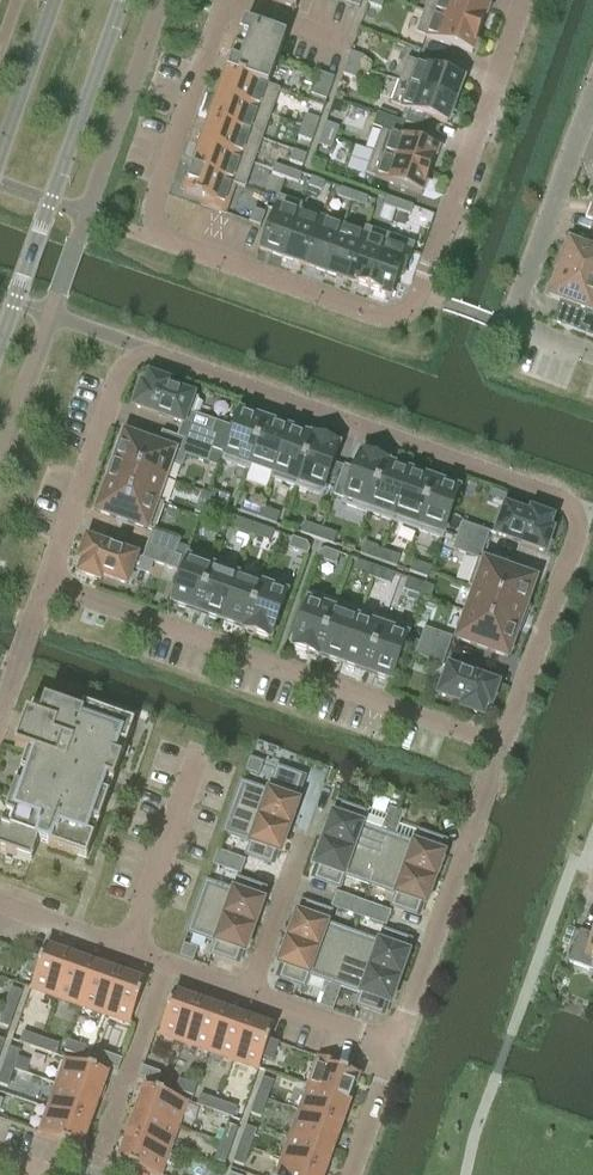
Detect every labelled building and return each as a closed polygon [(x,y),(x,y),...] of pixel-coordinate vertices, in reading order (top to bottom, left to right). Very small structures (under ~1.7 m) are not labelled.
[(295,9),(299,0),(270,0),(295,9)] [(368,4),(381,8),(384,0),(369,0),(368,4)] [(488,8),(465,0),(427,0),(424,11),(480,31),(488,8)] [(424,11),(416,34),(472,53),(480,31),(424,11)] [(235,47),(227,70),(268,85),(272,75),(277,62),(278,58),(279,56),(286,37),(244,22),(235,47)] [(360,68),(364,57),(350,52),(346,63),(360,68)] [(455,101),(463,79),(407,59),(399,81),(455,101)] [(346,63),(342,74),(356,79),(360,68),(346,63)] [(227,70),(218,95),(220,96),(271,114),(276,98),(277,96),(280,89),(268,85),(227,70)] [(316,80),(331,85),(334,78),(319,72),(316,80)] [(328,93),(331,85),(316,80),(313,87),(328,93)] [(399,81),(393,96),(390,104),(447,124),(455,101),(399,81)] [(325,100),(328,93),(313,87),(311,95),(325,100)] [(218,96),(210,120),(262,138),(263,136),(270,117),(271,114),(220,96),(218,95),(218,96)] [(315,130),(319,119),(305,114),(302,126),(315,130)] [(210,120),(201,144),(253,163),(256,155),(262,138),(210,120)] [(335,138),(339,127),(325,122),(321,134),(335,138)] [(302,126),(298,137),(311,142),(315,130),(302,126)] [(430,172),(438,149),(381,129),(373,152),(430,172)] [(321,134),(317,145),(331,150),(335,138),(321,134)] [(201,144),(192,169),(245,187),(249,174),(253,163),(201,144)] [(302,166),(306,155),(293,150),(289,161),(302,166)] [(373,152),(365,175),(422,195),(430,172),(373,152)] [(288,169),(274,164),(271,173),(285,178),(288,169)] [(192,169),(183,194),(205,202),(204,206),(210,209),(223,213),(231,189),(233,184),(244,188),(245,187),(192,169)] [(285,178),(298,183),(301,174),(288,169),(285,178)] [(321,191),(324,182),(311,177),(307,186),(321,191)] [(337,196),(351,201),(354,192),(340,187),(337,196)] [(367,197),(354,192),(351,201),(364,206),(367,197)] [(396,210),(399,201),(386,196),(383,205),(396,210)] [(413,206),(399,201),(396,210),(410,215),(413,206)] [(259,250),(282,258),(299,211),(276,203),(259,250)] [(249,222),(260,226),(265,213),(253,209),(249,222)] [(282,258),(304,265),(320,218),(299,211),(282,258)] [(304,265),(325,273),(342,226),(320,218),(304,265)] [(325,273),(347,281),(364,234),(342,226),(325,273)] [(347,281),(368,288),(385,241),(364,234),(347,281)] [(558,269),(592,282),(592,240),(590,249),(566,240),(561,252),(564,253),(558,269)] [(385,241),(368,288),(391,296),(400,272),(404,273),(412,251),(385,241)] [(558,269),(552,284),(550,283),(545,296),(560,302),(552,323),(592,338),(592,282),(558,269)] [(145,386),(141,385),(133,406),(183,423),(187,413),(192,414),(198,398),(168,387),(170,382),(149,375),(145,386)] [(247,469),(264,421),(254,418),(253,414),(246,412),(243,414),(239,412),(222,460),(247,469)] [(264,421),(247,469),(248,470),(250,464),(273,473),(289,430),(286,429),(284,425),(277,423),(274,425),(264,421)] [(114,460),(165,478),(171,462),(182,466),(186,456),(207,463),(217,436),(188,426),(178,453),(174,451),(175,451),(124,433),(114,460)] [(289,430),(273,473),(297,481),(295,486),(296,487),(314,436),(313,435),(312,438),(303,435),(301,431),(295,429),(291,431),(289,430)] [(314,436),(296,487),(321,496),(338,447),(336,447),(337,444),(314,436)] [(368,512),(386,461),(362,453),(361,455),(359,455),(342,503),(368,512)] [(105,484),(163,505),(163,504),(157,501),(165,478),(114,460),(113,462),(116,463),(113,471),(110,470),(105,484)] [(392,521),(409,472),(406,471),(405,468),(398,466),(395,467),(386,464),(387,461),(386,461),(368,512),(392,521)] [(416,529),(433,481),(423,477),(422,474),(415,472),(412,473),(409,472),(392,521),(416,529)] [(433,481),(416,529),(442,538),(459,490),(455,489),(453,485),(447,483),(443,484),(433,481)] [(163,505),(105,484),(96,511),(153,532),(163,505)] [(207,503),(207,504),(208,500),(226,506),(230,496),(212,490),(210,494),(207,503)] [(207,503),(210,494),(201,491),(194,512),(203,515),(207,503)] [(257,517),(261,507),(243,501),(240,511),(257,517)] [(207,504),(207,503),(203,515),(202,517),(220,524),(224,513),(206,507),(207,504)] [(495,534),(545,552),(552,531),(548,529),(552,518),(531,510),(529,515),(505,506),(495,534)] [(261,507),(257,517),(276,524),(279,513),(261,507)] [(251,535),(255,524),(237,518),(233,529),(251,535)] [(318,539),(321,528),(303,522),(300,532),(318,539)] [(452,549),(480,559),(489,533),(461,523),(452,549)] [(255,524),(251,535),(269,541),(273,531),(255,524)] [(321,528),(318,539),(335,545),(339,535),(321,528)] [(179,541),(151,532),(141,560),(176,572),(180,559),(175,557),(179,541)] [(288,548),(307,555),(309,549),(306,543),(292,537),(288,548)] [(136,556),(86,539),(79,560),(83,561),(79,572),(100,580),(102,575),(126,584),(136,556)] [(378,560),(382,550),(364,543),(360,554),(378,560)] [(335,565),(339,554),(324,549),(318,552),(316,558),(335,565)] [(382,550),(378,560),(396,567),(400,556),(382,550)] [(197,610),(214,562),(189,553),(172,601),(176,603),(177,606),(184,608),(187,607),(197,610)] [(468,585),(528,607),(529,606),(526,605),(535,579),(477,558),(468,585)] [(372,578),(375,567),(358,561),(354,571),(372,578)] [(410,571),(427,578),(431,567),(413,561),(410,571)] [(214,562),(197,610),(207,614),(209,617),(215,620),(219,618),(222,619),(239,571),(214,562)] [(375,567),(372,578),(390,584),(393,574),(375,567)] [(239,571),(222,619),(224,620),(226,623),(233,626),(236,624),(245,627),(244,630),(245,630),(263,579),(239,571)] [(263,579),(245,630),(268,639),(269,636),(271,637),(288,588),(263,579)] [(421,595),(425,585),(407,579),(403,589),(421,595)] [(425,585),(421,595),(421,596),(430,599),(434,588),(425,585)] [(528,607),(468,585),(468,587),(474,589),(466,612),(520,631),(520,629),(518,628),(521,620),(523,621),(528,607)] [(317,656),(336,601),(311,592),(292,644),(294,645),(293,647),(317,656)] [(342,662),(360,610),(336,601),(317,656),(318,656),(319,654),(327,657),(329,660),(336,662),(339,661),(342,662)] [(366,670),(385,618),(360,610),(342,662),(345,663),(346,666),(349,667),(352,665),(366,670)] [(520,631),(466,612),(456,639),(507,657),(517,631),(519,632),(520,631)] [(385,618),(366,670),(376,674),(378,677),(384,680),(388,678),(392,679),(410,627),(385,618)] [(414,656),(442,666),(452,639),(424,629),(414,656)] [(461,708),(482,715),(486,704),(490,705),(498,684),(448,667),(438,694),(463,703),(461,708)] [(76,855),(86,858),(126,744),(119,741),(123,729),(131,731),(134,723),(83,705),(80,713),(44,701),(19,771),(27,774),(23,786),(15,784),(5,813),(12,816),(8,829),(0,826),(0,850),(31,861),(38,840),(48,844),(48,845),(76,855)] [(249,758),(245,770),(259,775),(263,763),(249,758)] [(231,809),(288,828),(306,776),(277,766),(268,792),(241,782),(231,809)] [(323,840),(378,860),(387,834),(394,836),(399,824),(385,819),(381,831),(361,825),(366,812),(341,804),(337,816),(332,814),(323,840)] [(385,819),(399,824),(403,812),(389,807),(385,819)] [(288,828),(231,809),(223,833),(250,842),(246,855),(270,863),(275,851),(279,853),(288,828)] [(378,860),(434,879),(443,854),(438,852),(443,840),(418,831),(414,843),(394,836),(387,834),(378,860)] [(369,885),(378,860),(323,840),(314,865),(318,867),(314,879),(339,888),(343,875),(369,885)] [(226,869),(231,855),(217,849),(212,864),(226,869)] [(231,855),(226,869),(240,875),(245,860),(231,855)] [(434,879),(378,860),(369,885),(396,894),(391,906),(416,915),(420,903),(425,904),(434,879)] [(197,907),(253,926),(262,901),(258,899),(262,887),(237,879),(233,891),(206,881),(197,907)] [(344,912),(350,896),(336,892),(331,907),(344,912)] [(350,896),(344,912),(358,916),(363,901),(350,896)] [(363,901),(358,916),(372,921),(377,906),(363,901)] [(288,939),(343,959),(352,933),(326,924),(331,912),(306,903),(301,915),(297,913),(288,939)] [(377,906),(372,921),(386,926),(391,911),(377,906)] [(253,926),(197,907),(188,932),(215,942),(210,954),(235,962),(239,950),(244,952),(253,926)] [(343,959),(399,978),(408,953),(403,951),(408,939),(383,930),(379,943),(352,933),(343,959)] [(591,935),(579,930),(567,962),(579,966),(582,958),(592,962),(592,930),(591,935)] [(343,959),(288,939),(279,964),(283,966),(279,978),(304,987),(308,975),(327,981),(323,994),(336,998),(341,986),(334,984),(343,959)] [(193,961),(197,948),(184,943),(179,956),(193,961)] [(30,988),(55,997),(70,956),(45,947),(41,958),(30,955),(24,973),(34,976),(30,988)] [(80,1005),(94,965),(70,956),(55,997),(80,1005)] [(399,978),(343,959),(334,984),(341,986),(360,993),(356,1005),(381,1014),(385,1002),(390,1004),(399,978)] [(104,1014),(119,973),(94,965),(80,1005),(104,1014)] [(119,973),(104,1014),(129,1023),(144,982),(119,973)] [(10,988),(4,1006),(15,1010),(21,991),(10,988)] [(184,1042),(198,1002),(173,993),(159,1033),(184,1042)] [(336,998),(323,994),(319,1006),(332,1010),(336,998)] [(208,1051),(223,1010),(198,1002),(184,1042),(208,1051)] [(4,1006),(0,1017),(0,1025),(8,1028),(15,1010),(4,1006)] [(233,1060),(247,1019),(223,1010),(208,1051),(233,1060)] [(247,1019),(233,1060),(258,1069),(262,1057),(273,1061),(279,1043),(268,1039),(272,1028),(247,1019)] [(37,1050),(40,1039),(22,1033),(19,1044),(37,1050)] [(40,1039),(37,1050),(55,1056),(58,1045),(40,1039)] [(66,1042),(63,1052),(81,1058),(84,1048),(66,1042)] [(3,1065),(13,1069),(20,1051),(9,1047),(3,1065)] [(103,1053),(100,1063),(118,1070),(121,1059),(103,1053)] [(308,1086),(349,1101),(358,1076),(337,1068),(339,1064),(318,1057),(308,1086)] [(57,1084),(97,1099),(106,1073),(66,1059),(57,1084)] [(3,1065),(0,1072),(0,1084),(7,1087),(13,1069),(3,1065)] [(138,1077),(156,1083),(160,1073),(142,1066),(138,1077)] [(256,1095),(267,1099),(273,1081),(262,1077),(256,1095)] [(174,1090),(191,1095),(195,1086),(177,1080),(174,1090)] [(97,1099),(57,1084),(48,1108),(89,1123),(97,1099)] [(299,1111),(340,1125),(349,1101),(308,1086),(299,1111)] [(136,1112),(177,1127),(186,1101),(145,1087),(136,1112)] [(214,1111),(218,1102),(199,1095),(196,1105),(214,1111)] [(267,1099),(256,1095),(249,1113),(260,1117),(267,1099)] [(218,1102),(214,1111),(231,1117),(234,1108),(218,1102)] [(80,1148),(89,1123),(48,1108),(39,1134),(80,1148)] [(340,1125),(299,1111),(291,1135),(331,1150),(340,1125)] [(127,1137),(168,1151),(177,1127),(136,1112),(127,1137)] [(220,1142),(230,1146),(237,1128),(226,1124),(220,1142)] [(245,1126),(238,1144),(249,1148),(256,1130),(245,1126)] [(282,1159),(323,1174),(331,1150),(291,1135),(282,1159)] [(168,1151),(127,1137),(118,1162),(155,1174),(159,1174),(168,1151)] [(230,1146),(220,1142),(213,1160),(224,1164),(230,1146)] [(243,1166),(249,1148),(238,1144),(232,1162),(243,1166)] [(323,1174),(282,1159),(276,1174),(322,1174),(323,1174)]
